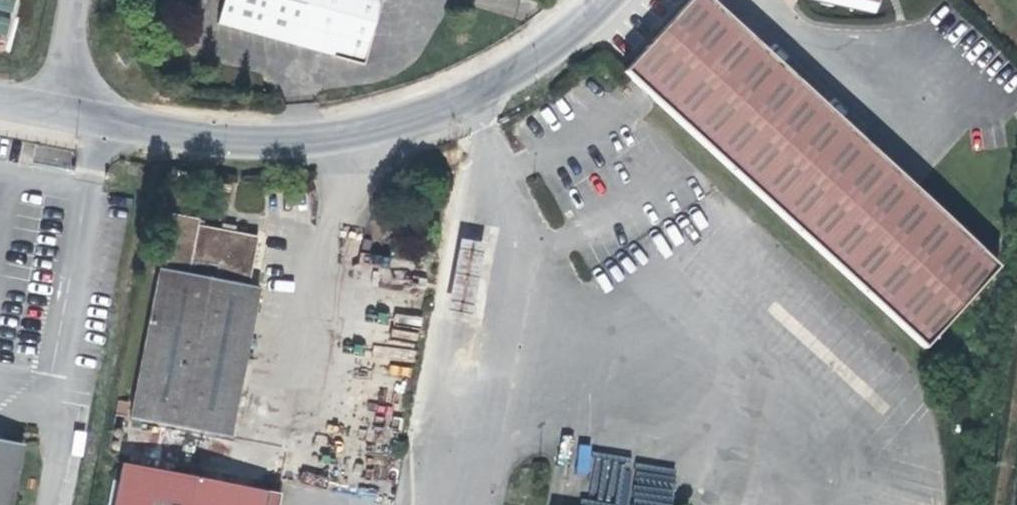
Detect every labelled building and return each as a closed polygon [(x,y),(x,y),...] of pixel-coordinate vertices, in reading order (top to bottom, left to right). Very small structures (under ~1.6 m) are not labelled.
[(215,23),(361,63),(379,0),(222,0),(215,23)] [(669,114),(920,339),(992,255),(770,57),(709,0),(679,0),(616,67),(669,114)] [(202,213),(172,207),(132,418),(230,437),(259,288),(250,286),(257,237),(200,226),(202,213)] [(450,299),(471,303),(483,242),(462,238),(450,299)] [(24,443),(0,438),(0,504),(12,504),(24,443)] [(287,495),(126,461),(117,504),(285,504),(287,495)]
